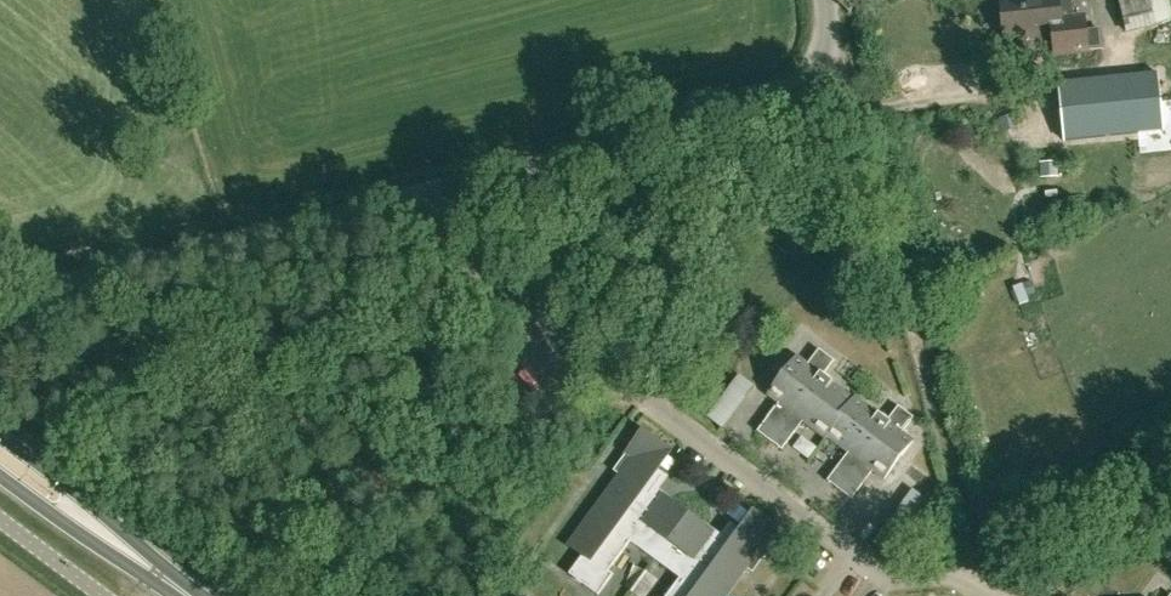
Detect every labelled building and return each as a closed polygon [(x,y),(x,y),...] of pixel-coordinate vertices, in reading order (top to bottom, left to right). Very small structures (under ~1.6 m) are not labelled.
[(1004,35),(1040,32),(1040,35),(1053,34),(1055,52),(1102,48),(1100,30),(1085,31),(1084,16),(1074,17),(1073,0),(1001,0),(1004,35)] [(1126,33),(1156,26),(1150,0),(1119,0),(1126,33)] [(1085,107),(1060,109),(1063,139),(1139,132),(1136,105),(1161,103),(1158,72),(1082,79),(1085,107)] [(1014,114),(999,117),(1002,131),(1017,128),(1014,114)] [(1056,163),(1039,164),(1039,179),(1057,179),(1056,163)] [(778,401),(766,418),(757,430),(781,448),(802,420),(826,438),(827,436),(848,451),(827,479),(851,498),(872,469),(884,478),(913,440),(902,431),(912,417),(898,407),(888,421),(853,395),(852,397),(822,374),(833,360),(818,349),(808,363),(796,353),(767,392),(778,401)] [(739,374),(730,385),(746,397),(755,385),(739,374)] [(671,452),(642,431),(626,451),(634,457),(569,546),(582,556),(569,574),(598,595),(613,574),(608,571),(630,542),(680,578),(666,595),(724,595),(759,549),(766,554),(782,533),(753,512),(739,531),(732,526),(719,544),(705,534),(709,528),(668,499),(665,504),(650,494),(663,476),(657,471),(671,452)] [(904,501),(919,512),(928,500),(913,489),(904,501)] [(881,532),(872,544),(887,555),(896,543),(881,532)]
